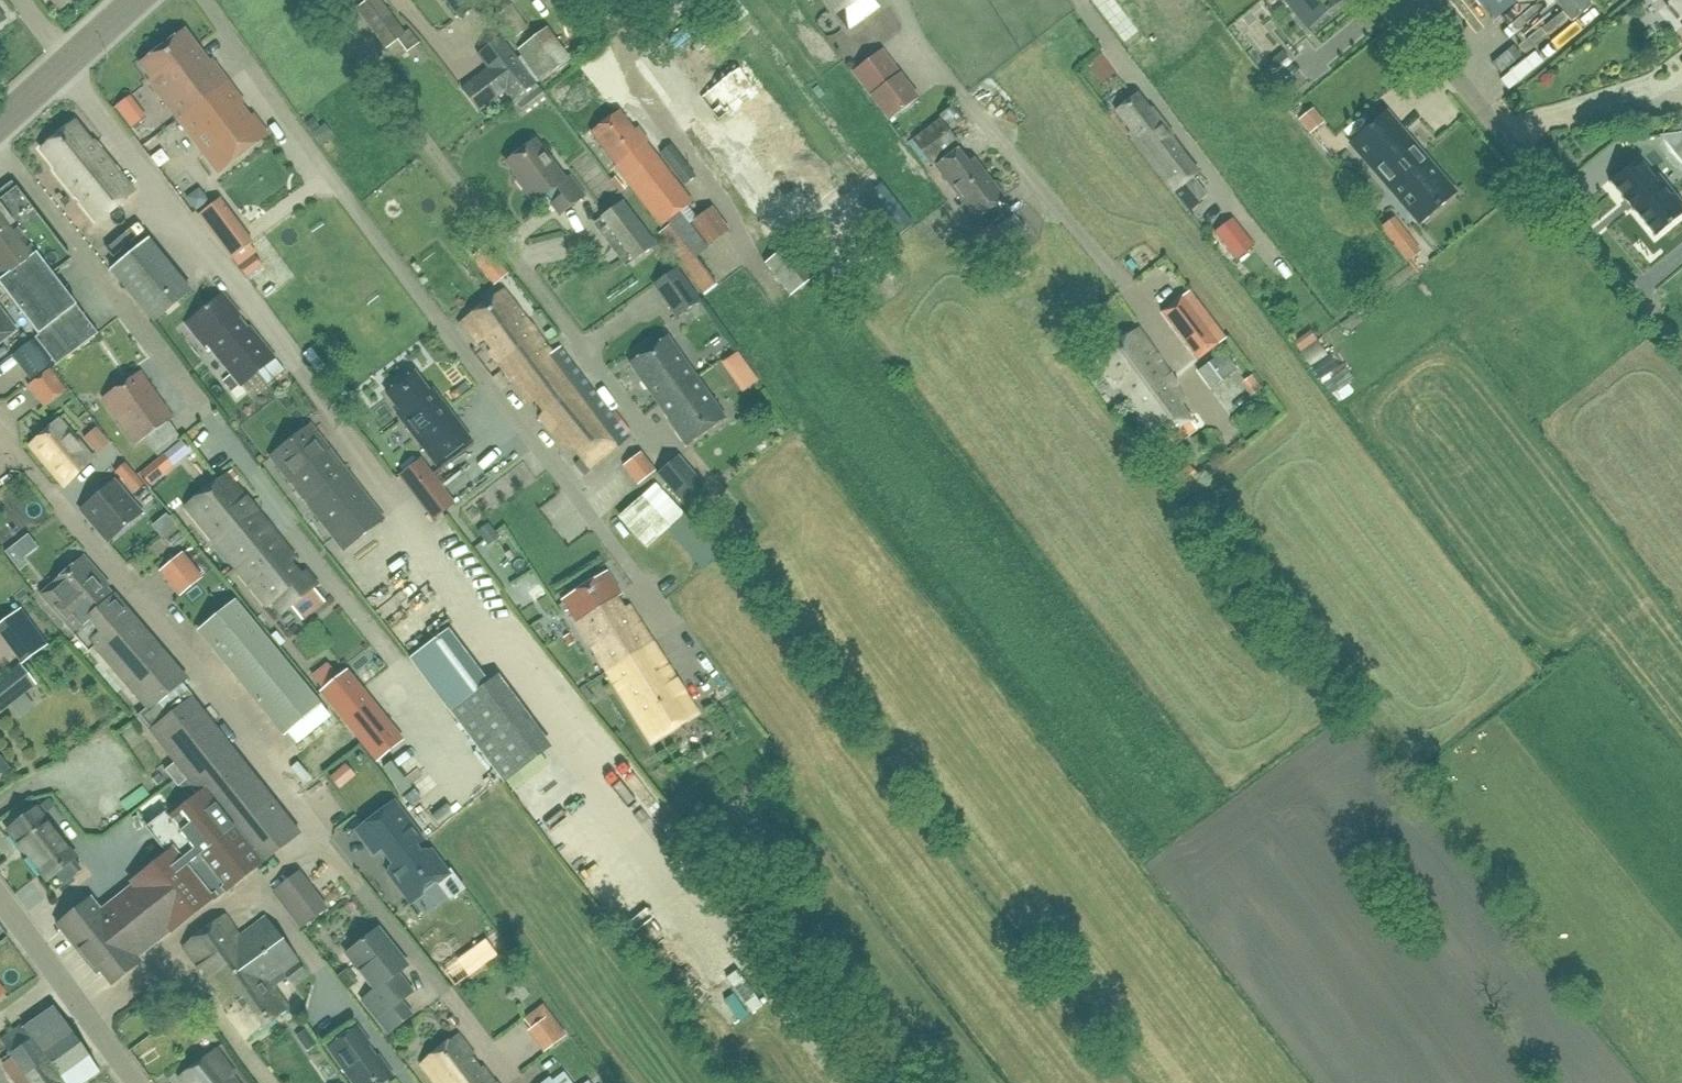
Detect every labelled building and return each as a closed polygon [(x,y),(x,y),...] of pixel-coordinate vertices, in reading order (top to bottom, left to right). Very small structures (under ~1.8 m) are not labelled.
[(60,9),(71,0),(52,0),(60,9)] [(378,0),(369,0),(357,9),(386,47),(397,39),(406,50),(416,42),(408,31),(404,34),(378,0)] [(465,0),(460,0),(448,9),(457,20),(472,9),(465,0)] [(838,20),(846,30),(878,5),(874,0),(824,0),(838,20)] [(1343,0),(1284,0),(1308,29),(1343,0)] [(1517,0),(1478,0),(1494,19),(1517,0)] [(1668,2),(1681,19),(1681,0),(1670,0),(1668,2)] [(1571,36),(1599,21),(1593,11),(1566,26),(1571,36)] [(176,120),(227,81),(211,60),(206,64),(194,48),(197,47),(184,30),(138,64),(151,80),(148,83),(176,120)] [(500,38),(477,55),(512,101),(536,83),(500,38)] [(1250,66),(1282,105),(1306,86),(1274,47),(1250,66)] [(738,68),(700,98),(717,120),(728,111),(740,126),(735,131),(742,141),(780,113),(762,89),(757,93),(738,68)] [(898,74),(871,94),(890,118),(916,98),(898,74)] [(227,81),(176,120),(216,173),(267,135),(227,81)] [(1137,94),(1115,111),(1131,131),(1128,133),(1189,212),(1203,202),(1186,180),(1197,172),(1166,132),(1166,128),(1152,109),(1150,111),(1137,94)] [(930,167),(959,144),(949,130),(964,119),(954,105),(938,115),(940,118),(911,140),(912,142),(908,145),(918,157),(921,154),(930,167)] [(1295,127),(1308,141),(1325,126),(1312,111),(1295,127)] [(633,131),(619,112),(591,134),(616,166),(614,167),(639,199),(670,174),(645,143),(643,144),(642,142),(644,140),(644,138),(638,130),(636,129),(633,131)] [(780,113),(742,141),(764,171),(772,166),(781,179),(775,183),(795,208),(800,205),(830,183),(780,113)] [(1419,155),(1387,115),(1385,116),(1355,141),(1392,187),(1397,183),(1410,198),(1424,215),(1419,219),(1421,221),(1456,193),(1439,172),(1436,175),(1430,167),(1433,165),(1423,152),(1419,155)] [(99,152),(74,122),(40,150),(57,170),(55,171),(97,223),(135,193),(134,192),(132,193),(111,168),(113,167),(101,151),(99,152)] [(564,181),(534,141),(505,163),(524,188),(522,189),(534,205),(545,196),(559,214),(583,196),(568,178),(564,181)] [(967,163),(956,150),(934,166),(966,207),(969,205),(986,226),(999,215),(992,206),(1002,198),(999,194),(1001,192),(1002,189),(997,182),(993,181),(991,183),(972,159),(967,163)] [(1637,159),(1610,182),(1623,198),(1622,199),(1632,211),(1633,210),(1655,236),(1681,213),(1681,204),(1657,175),(1654,178),(1637,159)] [(10,183),(0,191),(0,274),(3,278),(0,280),(0,286),(38,335),(34,338),(56,365),(97,334),(51,274),(70,259),(10,183)] [(687,186),(651,214),(700,278),(718,264),(725,273),(744,259),(709,214),(711,212),(704,202),(701,204),(687,186)] [(230,260),(253,243),(220,199),(197,216),(230,260)] [(655,245),(623,202),(601,218),(592,225),(625,269),(634,262),(633,261),(655,245)] [(1406,262),(1420,252),(1394,217),(1380,227),(1406,262)] [(1236,260),(1253,246),(1247,238),(1232,219),(1216,230),(1213,233),(1236,260)] [(1003,278),(1022,264),(1010,248),(991,224),(978,234),(998,259),(992,264),(1003,278)] [(153,322),(190,291),(148,240),(111,271),(153,322)] [(484,249),(468,261),(491,290),(507,278),(484,249)] [(785,302),(803,291),(782,255),(763,267),(785,302)] [(276,264),(261,269),(267,288),(282,283),(276,264)] [(676,317),(698,302),(675,270),(654,285),(676,317)] [(552,353),(503,290),(459,324),(476,346),(484,340),(492,350),(489,353),(529,405),(535,401),(543,412),(539,417),(565,450),(572,446),(581,458),(574,465),(583,477),(591,470),(590,469),(630,438),(559,347),(552,353)] [(1197,362),(1225,340),(1189,291),(1160,314),(1197,362)] [(274,357),(224,294),(187,324),(205,346),(208,344),(232,373),(223,381),(231,391),(257,371),(267,384),(283,369),(273,358),(274,357)] [(15,331),(0,310),(0,342),(15,331)] [(1165,447),(1193,429),(1177,406),(1182,402),(1171,381),(1169,378),(1155,356),(1137,330),(1097,357),(1129,401),(1165,447)] [(657,405),(695,379),(664,336),(626,363),(657,405)] [(31,380),(52,363),(33,339),(12,356),(31,380)] [(1236,370),(1223,352),(1196,372),(1209,390),(1236,370)] [(44,409),(67,391),(50,369),(27,386),(44,409)] [(181,441),(176,434),(177,433),(168,421),(173,417),(140,372),(102,399),(135,445),(145,438),(153,450),(152,451),(157,457),(181,441)] [(414,373),(386,394),(399,412),(396,414),(435,465),(469,439),(440,401),(437,403),(414,373)] [(695,379),(657,405),(666,418),(668,416),(674,425),(673,430),(684,444),(722,416),(695,379)] [(1105,422),(1124,409),(1114,393),(1095,405),(1105,422)] [(65,486),(92,462),(94,460),(59,420),(29,446),(65,486)] [(342,550),(381,520),(349,476),(310,426),(270,457),(342,550)] [(93,431),(81,442),(94,458),(107,447),(93,431)] [(637,485),(655,471),(640,452),(622,465),(637,485)] [(708,491),(678,456),(656,475),(686,510),(708,491)] [(396,476),(432,522),(455,504),(420,458),(396,476)] [(127,484),(137,475),(126,463),(116,472),(127,484)] [(150,487),(164,475),(154,464),(140,475),(150,487)] [(235,568),(276,535),(232,481),(237,477),(231,470),(184,509),(204,534),(206,533),(235,568)] [(81,509),(107,539),(139,511),(113,481),(81,509)] [(655,483),(641,497),(670,528),(684,514),(655,483)] [(495,535),(488,525),(478,532),(485,542),(495,535)] [(18,568),(26,562),(22,557),(36,546),(26,534),(4,551),(14,563),(18,568)] [(293,557),(276,535),(235,568),(267,606),(273,601),(282,613),(292,606),(303,619),(324,601),(313,588),(318,584),(306,571),(301,575),(290,563),(293,557)] [(168,583),(179,596),(202,578),(182,554),(175,560),(184,571),(168,583)] [(186,678),(108,587),(109,586),(83,557),(39,595),(74,635),(79,631),(147,710),(138,717),(160,745),(202,712),(179,683),(186,678)] [(12,582),(0,565),(0,591),(12,582)] [(606,672),(652,643),(629,608),(625,609),(617,597),(621,594),(607,573),(562,602),(606,672)] [(287,734),(321,706),(235,601),(201,629),(215,646),(211,649),(270,720),(273,717),(287,734)] [(486,683),(446,631),(411,659),(504,781),(506,780),(513,791),(548,765),(541,755),(551,747),(498,675),(486,683)] [(46,646),(37,634),(16,650),(25,662),(46,646)] [(652,643),(606,672),(651,743),(696,714),(684,694),(678,694),(671,683),(674,678),(652,643)] [(328,667),(312,680),(322,692),(323,692),(337,680),(328,667)] [(35,690),(18,672),(0,686),(0,717),(35,690)] [(400,741),(346,673),(337,680),(323,692),(322,692),(376,760),(400,741)] [(160,745),(199,795),(200,796),(208,789),(265,860),(298,833),(202,712),(160,745)] [(186,780),(179,771),(173,763),(164,770),(177,787),(186,780)] [(141,795),(161,789),(158,779),(138,786),(141,795)] [(208,789),(200,796),(166,823),(167,825),(156,833),(171,852),(134,882),(135,883),(100,910),(90,898),(56,925),(95,975),(99,972),(110,986),(141,962),(138,957),(210,900),(212,902),(265,860),(208,789)] [(45,814),(54,807),(48,800),(40,807),(45,814)] [(147,804),(142,821),(155,824),(160,807),(147,804)] [(446,874),(393,805),(358,832),(375,855),(383,849),(394,864),(389,868),(389,872),(411,901),(446,874)] [(29,855),(42,845),(55,836),(36,811),(10,831),(29,855)] [(42,845),(29,855),(48,879),(47,879),(57,891),(75,876),(67,865),(73,860),(55,836),(42,845)] [(300,928),(325,909),(298,874),(274,892),(300,928)] [(240,936),(224,916),(195,939),(185,950),(228,1009),(225,1011),(246,1040),(289,1009),(273,987),(286,977),(292,984),(305,973),(297,963),(298,962),(263,918),(240,936)] [(387,1034),(411,1015),(401,1002),(414,992),(398,973),(407,965),(377,929),(346,954),(375,990),(361,1001),(387,1034)] [(439,975),(448,988),(465,975),(455,963),(439,975)] [(347,990),(354,984),(345,971),(337,977),(347,990)] [(54,1007),(23,1029),(20,1025),(0,1039),(0,1040),(8,1052),(0,1058),(0,1064),(13,1082),(83,1082),(99,1071),(54,1007)] [(549,1017),(532,1030),(547,1049),(564,1036),(549,1017)] [(358,1027),(328,1049),(352,1082),(383,1082),(392,1076),(358,1027)] [(483,1066),(479,1068),(471,1057),(472,1055),(456,1035),(419,1065),(434,1082),(495,1082),(483,1066)] [(231,1075),(233,1073),(216,1050),(179,1078),(182,1082),(237,1082),(231,1075)] [(563,1073),(552,1081),(549,1078),(542,1082),(571,1082),(563,1073)]
